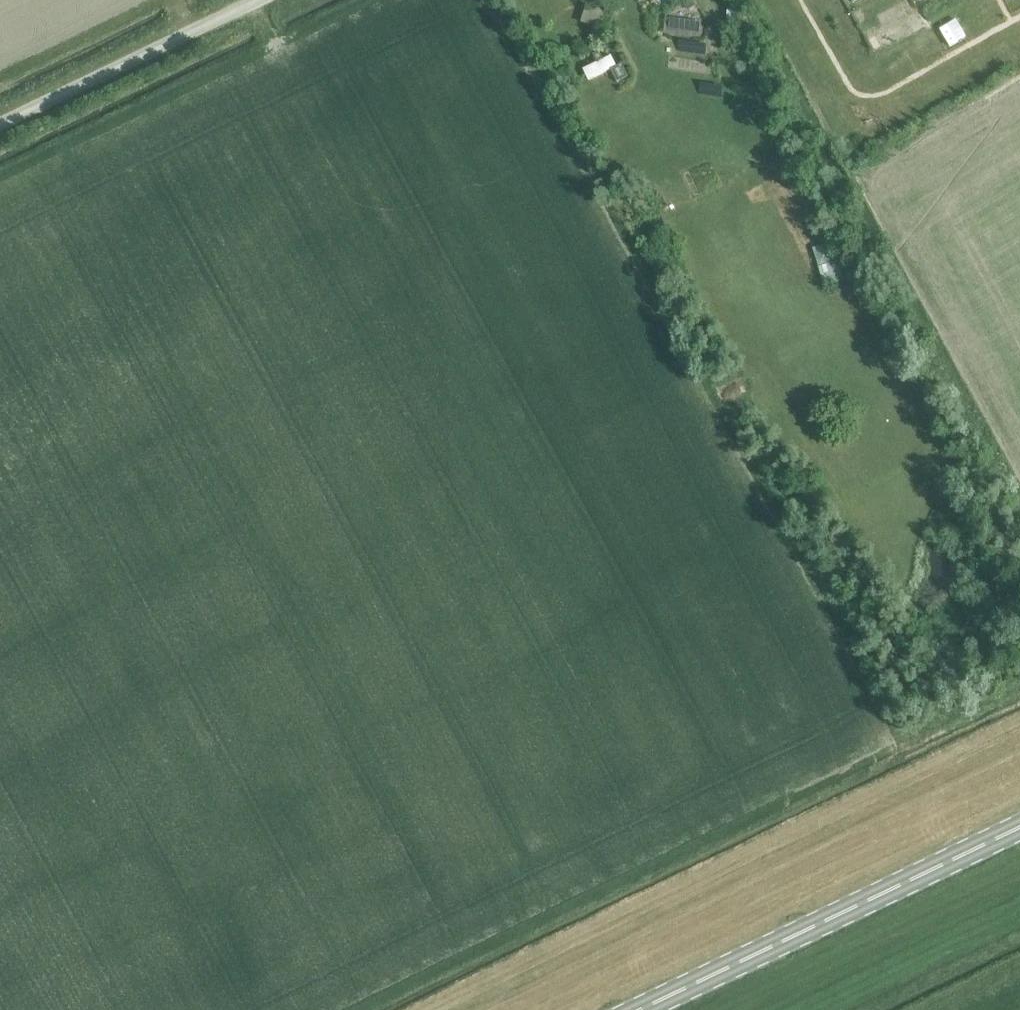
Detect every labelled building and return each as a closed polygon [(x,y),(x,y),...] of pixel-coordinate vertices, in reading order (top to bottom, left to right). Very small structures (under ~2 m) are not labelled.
[(931,11),(925,0),(911,0),(878,16),(886,33),(931,11)] [(666,27),(698,31),(700,22),(668,18),(666,27)] [(581,69),(587,82),(616,68),(610,56),(581,69)] [(811,249),(824,288),(843,281),(831,242),(811,249)]
